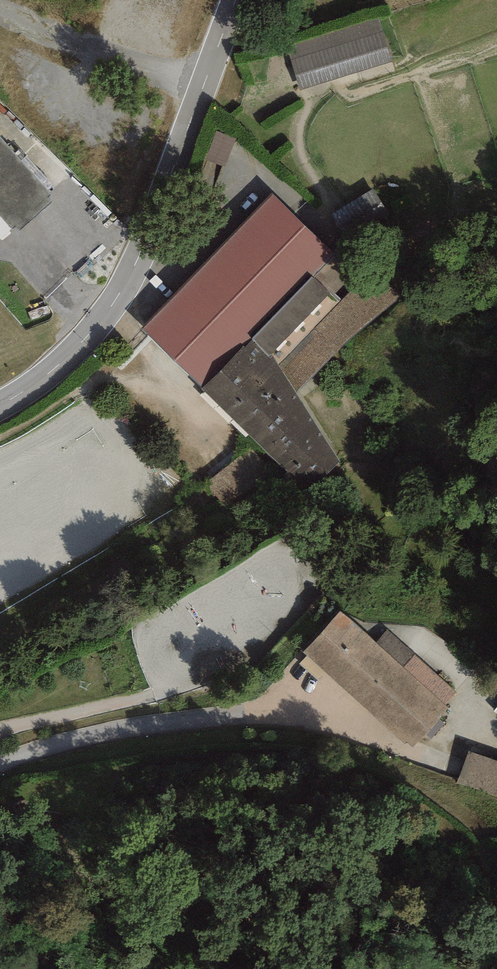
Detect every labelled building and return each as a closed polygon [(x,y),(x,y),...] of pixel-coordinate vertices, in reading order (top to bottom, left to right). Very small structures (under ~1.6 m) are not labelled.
[(376,20),(286,48),(299,90),(389,62),(376,20)] [(54,198),(0,138),(0,247),(54,198)] [(376,185),(334,214),(350,236),(392,208),(376,185)] [(337,255),(271,193),(141,328),(202,389),(306,494),(342,464),(296,395),(404,291),(347,244),(337,255)] [(458,693),(385,629),(375,641),(340,611),(303,653),(410,747),(458,693)] [(466,751),(455,781),(496,796),(496,762),(466,751)]
